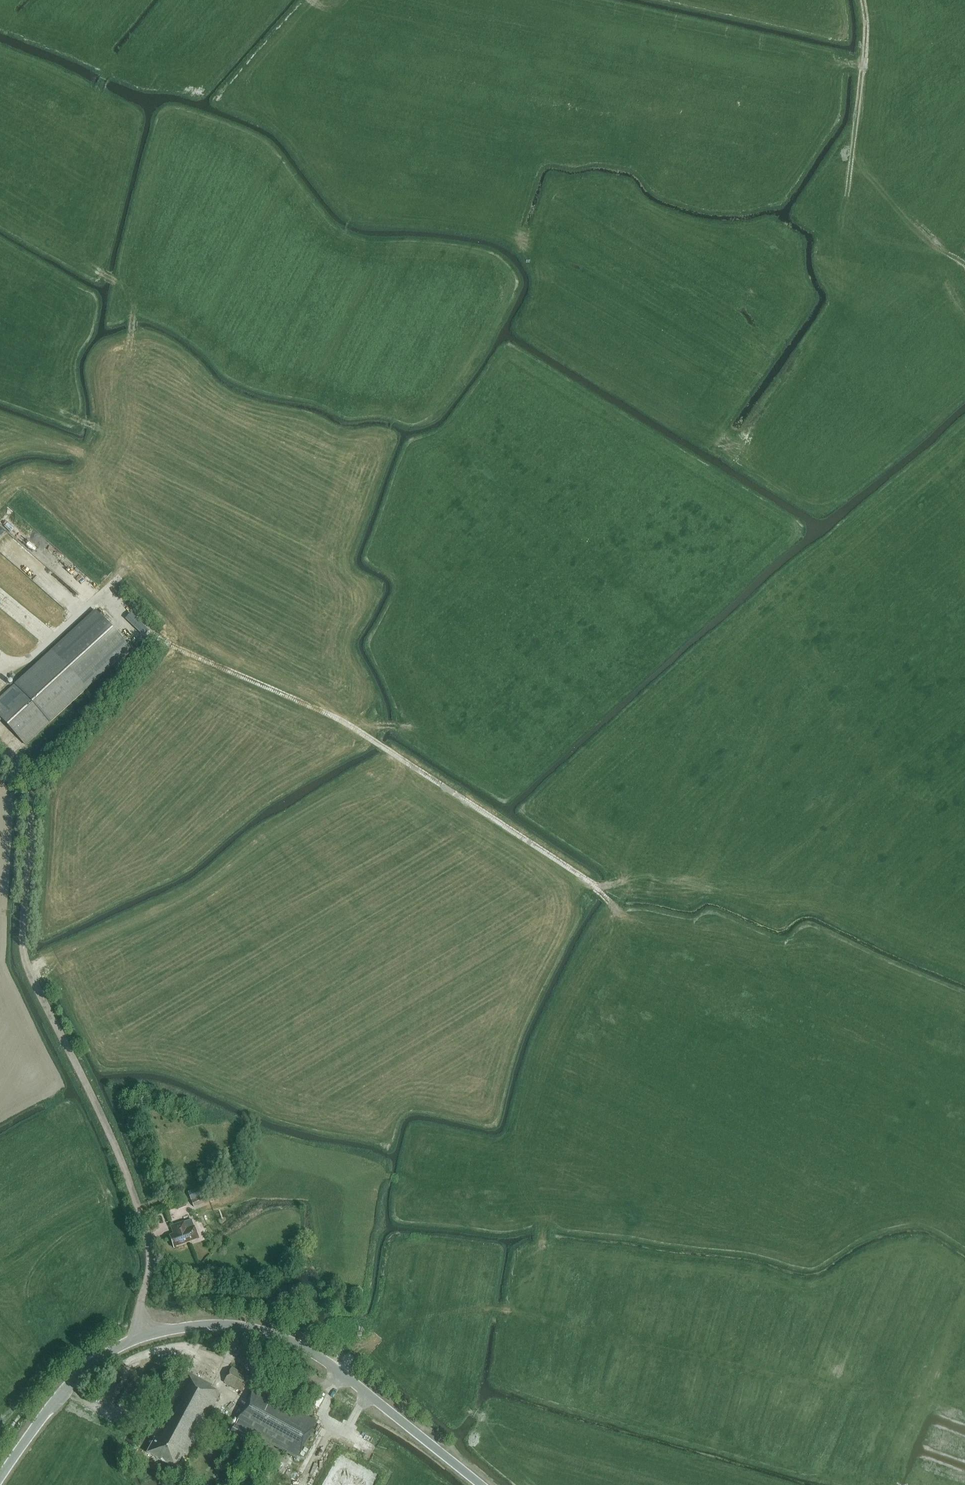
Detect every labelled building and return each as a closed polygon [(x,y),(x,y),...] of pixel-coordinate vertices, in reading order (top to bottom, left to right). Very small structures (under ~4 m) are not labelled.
[(0,515),(0,547),(4,551),(12,542),(10,539),(13,536),(8,531),(21,517),(9,505),(0,515)] [(53,650),(0,698),(0,722),(2,720),(26,745),(88,688),(131,648),(95,610),(53,650)] [(16,736),(7,744),(18,755),(26,747),(16,736)] [(197,1199),(197,1198),(205,1196),(202,1188),(189,1193),(192,1201),(197,1199)] [(210,1201),(208,1195),(205,1196),(197,1198),(197,1199),(199,1205),(210,1201)] [(199,1239),(192,1220),(171,1227),(173,1232),(175,1237),(171,1239),(174,1247),(190,1241),(199,1239)] [(241,1392),(249,1377),(232,1368),(224,1382),(241,1392)] [(211,1388),(212,1386),(187,1372),(151,1437),(155,1439),(148,1453),(176,1468),(183,1454),(187,1456),(220,1393),(211,1388)] [(317,1422),(254,1388),(230,1433),(252,1445),(256,1437),(297,1459),(317,1422)] [(370,1435),(372,1426),(359,1423),(356,1432),(370,1435)] [(351,1434),(347,1442),(371,1453),(375,1445),(351,1434)] [(272,1470),(262,1466),(257,1476),(268,1480),(272,1470)]
